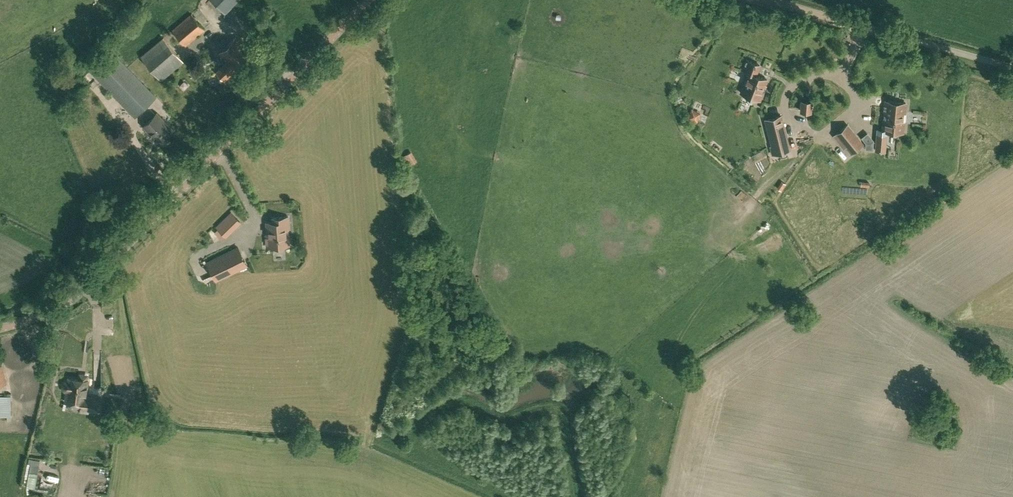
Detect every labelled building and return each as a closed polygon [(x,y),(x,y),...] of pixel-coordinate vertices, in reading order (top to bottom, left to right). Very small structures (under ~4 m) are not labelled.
[(237,0),(214,0),(225,11),(237,0)] [(185,45),(204,29),(191,14),(172,30),(185,45)] [(183,60),(163,37),(141,55),(162,80),(183,60)] [(236,70),(252,54),(235,37),(219,52),(227,61),(216,71),(225,80),(236,69),(236,70)] [(155,96),(111,50),(90,71),(135,116),(155,96)] [(759,65),(747,60),(743,70),(748,72),(741,92),(760,100),(765,86),(764,85),(767,79),(755,74),(759,65)] [(801,100),(800,111),(812,112),(812,101),(801,100)] [(906,103),(885,101),(882,130),(903,132),(904,122),(902,122),(903,113),(905,113),(906,103)] [(696,110),(691,108),(687,118),(697,122),(699,117),(701,112),(696,110)] [(174,130),(157,112),(143,125),(160,143),(174,130)] [(790,149),(781,115),(765,119),(773,153),(772,153),(772,154),(790,149)] [(847,124),(834,135),(843,147),(845,146),(851,153),(862,143),(847,124)] [(885,151),(887,134),(876,133),(875,150),(885,151)] [(411,150),(401,155),(407,166),(417,160),(411,150)] [(777,188),(781,190),(786,184),(781,181),(777,188)] [(211,230),(221,240),(240,221),(230,211),(211,230)] [(266,235),(267,246),(289,245),(288,228),(289,228),(288,217),(272,218),(272,222),(266,222),(267,235),(266,235)] [(216,280),(247,265),(238,247),(207,262),(216,280)] [(13,380),(12,365),(0,366),(0,382),(13,380)] [(88,380),(69,377),(68,380),(67,380),(66,381),(65,381),(64,382),(63,383),(63,384),(63,385),(63,386),(63,388),(63,389),(64,389),(65,390),(66,391),(67,391),(66,401),(75,402),(74,408),(99,411),(101,397),(86,396),(88,380)] [(11,419),(11,411),(11,395),(0,395),(0,415),(7,415),(7,420),(11,419)] [(30,472),(38,473),(40,460),(29,459),(28,463),(31,464),(30,472)]
